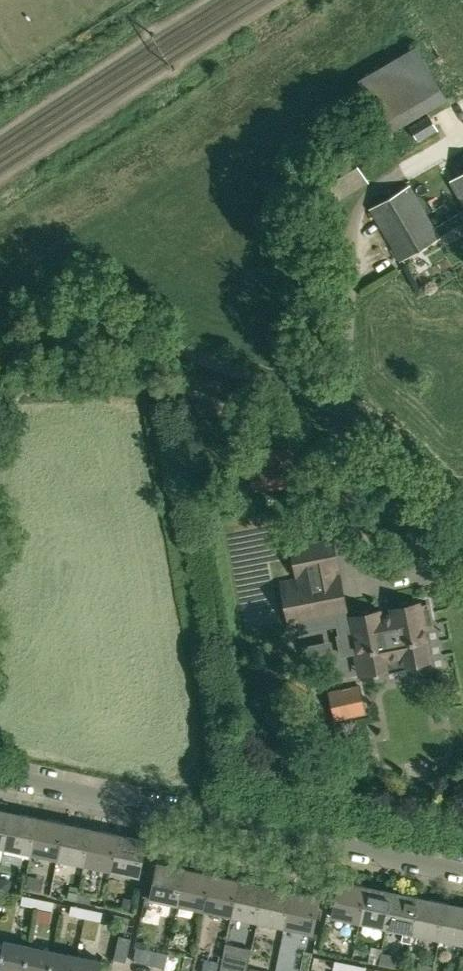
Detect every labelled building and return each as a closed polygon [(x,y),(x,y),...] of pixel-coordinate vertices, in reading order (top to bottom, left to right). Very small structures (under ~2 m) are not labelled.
[(442,88),(429,68),(418,48),(359,84),(383,123),(442,88)] [(437,129),(435,125),(429,115),(411,126),(420,140),(437,129)] [(369,182),(355,159),(348,147),(313,169),(334,202),(369,182)] [(454,181),(462,197),(462,175),(454,181)] [(409,186),(370,208),(400,260),(439,237),(409,186)] [(294,450),(246,459),(251,488),(299,480),(294,450)] [(407,663),(410,663),(430,659),(430,655),(432,651),(430,643),(427,641),(424,628),(432,626),(428,605),(420,607),(420,605),(413,607),(409,604),(401,606),(399,610),(392,611),(393,616),(381,618),(380,613),(373,615),(370,613),(362,614),(360,618),(353,619),(354,624),(348,625),(338,577),(335,577),(333,569),(337,568),(331,540),(293,548),(299,580),(283,583),(291,626),(338,617),(339,626),(336,627),(341,654),(359,651),(363,672),(383,668),(386,668),(385,660),(406,655),(407,663)] [(335,719),(366,713),(360,686),(330,693),(335,719)] [(12,812),(0,810),(0,847),(4,848),(12,812)] [(31,854),(38,818),(12,812),(4,848),(31,854)] [(57,859),(65,823),(38,818),(31,854),(57,859)] [(84,865),(92,829),(65,823),(57,859),(84,865)] [(111,870),(118,835),(92,829),(84,865),(111,870)] [(118,835),(111,870),(138,876),(145,840),(118,835)] [(178,905),(185,869),(158,863),(150,899),(178,905)] [(204,910),(212,874),(185,869),(178,905),(204,910)] [(231,916),(239,880),(212,874),(204,910),(231,916)] [(10,892),(13,880),(0,877),(0,890),(10,892)] [(258,922),(265,886),(239,880),(231,916),(258,922)] [(360,922),(367,886),(340,881),(332,917),(360,922)] [(284,927),(292,891),(265,886),(258,922),(284,927)] [(386,928),(394,892),(367,886),(360,922),(386,928)] [(2,891),(0,901),(0,906),(13,908),(16,894),(2,891)] [(292,891),(284,927),(311,933),(319,897),(292,891)] [(411,943),(413,933),(420,897),(394,892),(386,928),(404,932),(402,942),(411,943)] [(37,908),(38,899),(23,896),(21,904),(37,908)] [(439,939),(447,903),(420,897),(413,933),(439,939)] [(38,899),(37,908),(52,911),(54,902),(38,899)] [(447,903),(439,939),(462,944),(462,906),(447,903)] [(85,917),(87,909),(71,906),(70,914),(85,917)] [(87,909),(85,917),(101,920),(102,913),(87,909)] [(119,936),(114,959),(126,962),(131,939),(119,936)] [(29,946),(3,941),(0,957),(0,970),(24,970),(29,946)] [(168,951),(137,945),(133,960),(165,967),(168,951)] [(53,951),(29,946),(24,970),(49,970),(53,951)] [(377,947),(374,962),(379,963),(379,964),(382,953),(383,948),(377,947)] [(77,956),(53,951),(49,970),(74,970),(77,956)] [(379,964),(396,967),(398,957),(382,953),(379,964)] [(191,964),(193,956),(185,955),(182,969),(185,969),(190,970),(191,964)] [(74,970),(100,970),(102,961),(77,956),(74,970)] [(249,963),(222,958),(220,970),(247,970),(249,963)] [(350,963),(336,960),(334,970),(340,970),(349,970),(350,963)] [(205,970),(216,970),(218,963),(207,961),(205,970)]
